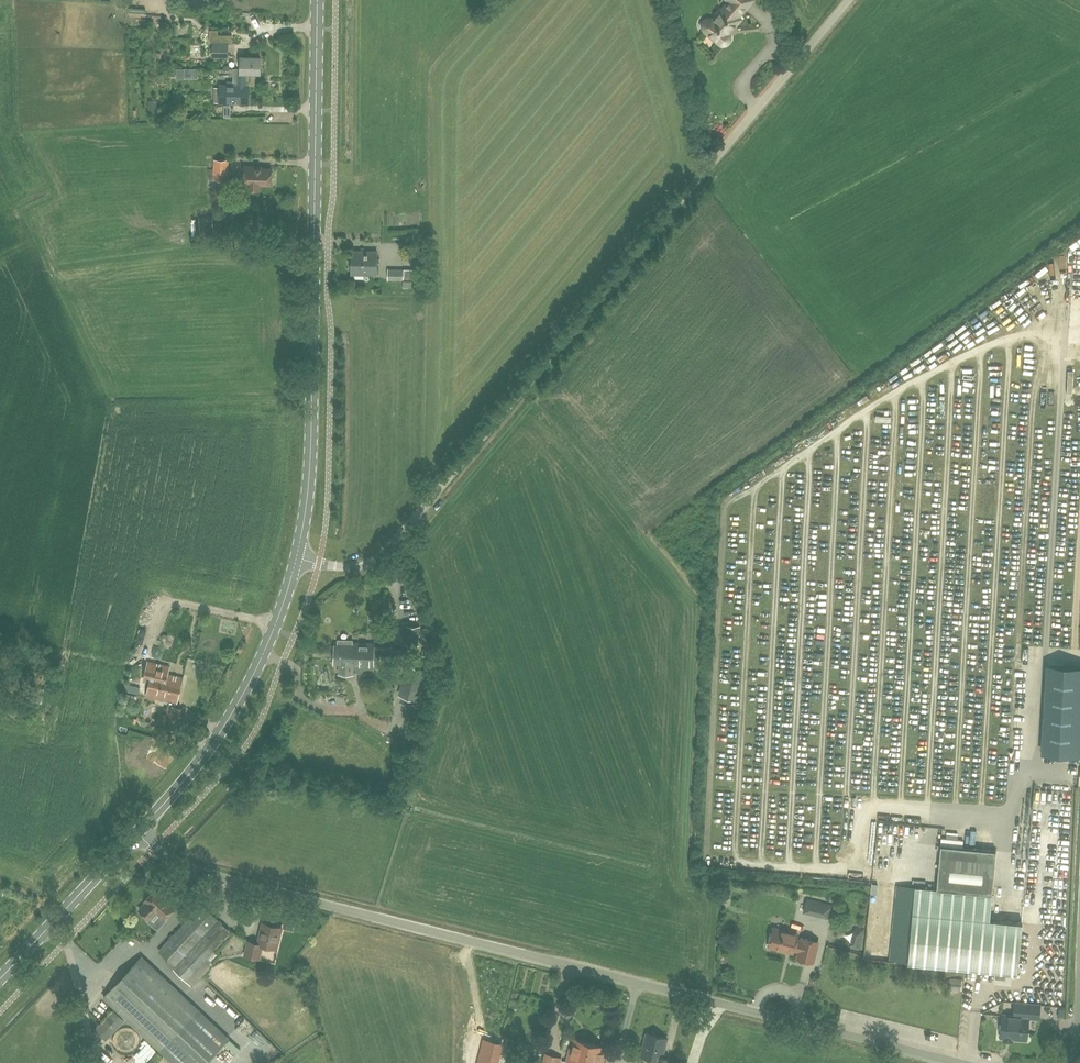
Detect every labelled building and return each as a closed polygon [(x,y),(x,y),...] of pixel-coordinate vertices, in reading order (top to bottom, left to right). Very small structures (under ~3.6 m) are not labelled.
[(703,20),(702,21),(702,22),(702,23),(701,23),(701,24),(701,25),(702,26),(703,27),(708,32),(721,43),(722,43),(723,44),(724,44),(725,44),(726,43),(727,43),(728,42),(729,42),(729,41),(730,40),(730,39),(730,38),(730,37),(730,36),(729,35),(729,34),(728,33),(740,19),(738,17),(752,0),(730,0),(732,2),(727,7),(726,6),(713,21),(712,20),(711,20),(710,19),(709,19),(708,19),(706,19),(705,19),(704,20),(703,20)] [(213,30),(213,56),(228,57),(229,30),(213,30)] [(241,57),(241,68),(234,68),(234,77),(246,77),(246,72),(261,72),(261,57),(241,57)] [(246,85),(246,77),(234,77),(234,82),(227,82),(227,85),(220,85),(220,88),(214,87),(214,102),(249,103),(249,85),(246,85)] [(207,179),(212,179),(229,181),(230,160),(213,159),(213,169),(207,168),(207,179)] [(256,167),(255,167),(245,166),(244,184),(249,184),(249,190),(260,190),(260,185),(271,185),(271,178),(273,177),(273,173),(271,171),(271,169),(256,168),(256,167)] [(217,232),(221,232),(228,232),(229,215),(222,215),(222,225),(217,226),(217,232)] [(200,233),(214,233),(213,216),(199,217),(200,228),(200,233)] [(413,241),(414,241),(413,249),(420,249),(420,242),(423,242),(424,233),(414,233),(413,241)] [(352,251),(352,262),(352,274),(377,274),(378,252),(352,251)] [(422,270),(417,270),(404,269),(389,269),(388,280),(404,281),(403,287),(421,288),(422,270)] [(374,613),(373,622),(382,622),(382,620),(385,620),(385,616),(382,616),(382,613),(374,613)] [(419,635),(419,627),(408,626),(407,644),(417,644),(418,635),(419,635)] [(380,649),(374,649),(374,643),(353,643),(353,640),(338,640),(338,645),(335,645),(335,664),(339,664),(339,673),(354,673),(354,672),(373,673),(373,667),(379,667),(379,655),(394,656),(394,648),(380,647),(380,649)] [(177,703),(183,678),(168,674),(170,666),(148,661),(144,678),(150,680),(146,696),(155,698),(154,704),(164,706),(165,700),(170,702),(164,727),(175,730),(181,709),(175,707),(176,703),(177,703)] [(1051,665),(1046,754),(1079,756),(1079,667),(1051,665)] [(408,666),(400,694),(417,698),(425,670),(408,666)] [(393,686),(390,680),(379,685),(383,693),(392,689),(391,686),(393,686)] [(914,886),(907,963),(1017,974),(1022,923),(989,920),(992,894),(979,893),(983,850),(940,845),(938,858),(939,858),(936,889),(914,886)] [(164,918),(176,906),(157,888),(145,900),(147,902),(140,909),(150,919),(157,912),(164,918)] [(829,920),(832,906),(807,900),(803,913),(829,920)] [(186,980),(215,949),(231,931),(202,905),(160,951),(176,966),(174,969),(186,980)] [(277,948),(282,927),(263,923),(258,943),(248,941),(245,955),(260,958),(263,945),(277,948)] [(855,930),(854,930),(850,946),(851,946),(850,948),(859,950),(864,929),(855,927),(855,930)] [(813,962),(818,942),(803,938),(802,940),(797,939),(798,934),(774,928),(769,946),(793,953),(794,950),(799,951),(798,958),(813,962)] [(116,1008),(174,1062),(205,1062),(229,1037),(200,1010),(142,956),(104,997),(116,1008)] [(734,968),(724,972),(728,982),(738,977),(734,968)] [(962,990),(963,978),(947,977),(946,989),(962,990)] [(1027,1040),(1029,1017),(1039,1018),(1041,1005),(1015,1003),(1014,1016),(1003,1015),(1001,1038),(1027,1040)] [(118,1011),(98,1030),(108,1040),(128,1022),(118,1011)] [(134,1027),(129,1031),(135,1038),(139,1034),(134,1027)] [(669,1062),(671,1057),(663,1055),(667,1038),(647,1033),(641,1056),(653,1059),(652,1062),(669,1062)] [(477,1061),(484,1062),(495,1062),(500,1040),(483,1036),(477,1061)] [(604,1058),(603,1057),(605,1047),(573,1038),(571,1049),(569,1049),(565,1062),(603,1062),(604,1058)] [(227,1045),(239,1056),(244,1050),(232,1040),(227,1045)] [(122,1054),(127,1060),(138,1050),(133,1044),(122,1054)] [(149,1058),(156,1047),(152,1044),(144,1055),(149,1058)] [(561,1058),(545,1054),(542,1062),(559,1062),(561,1058)]
